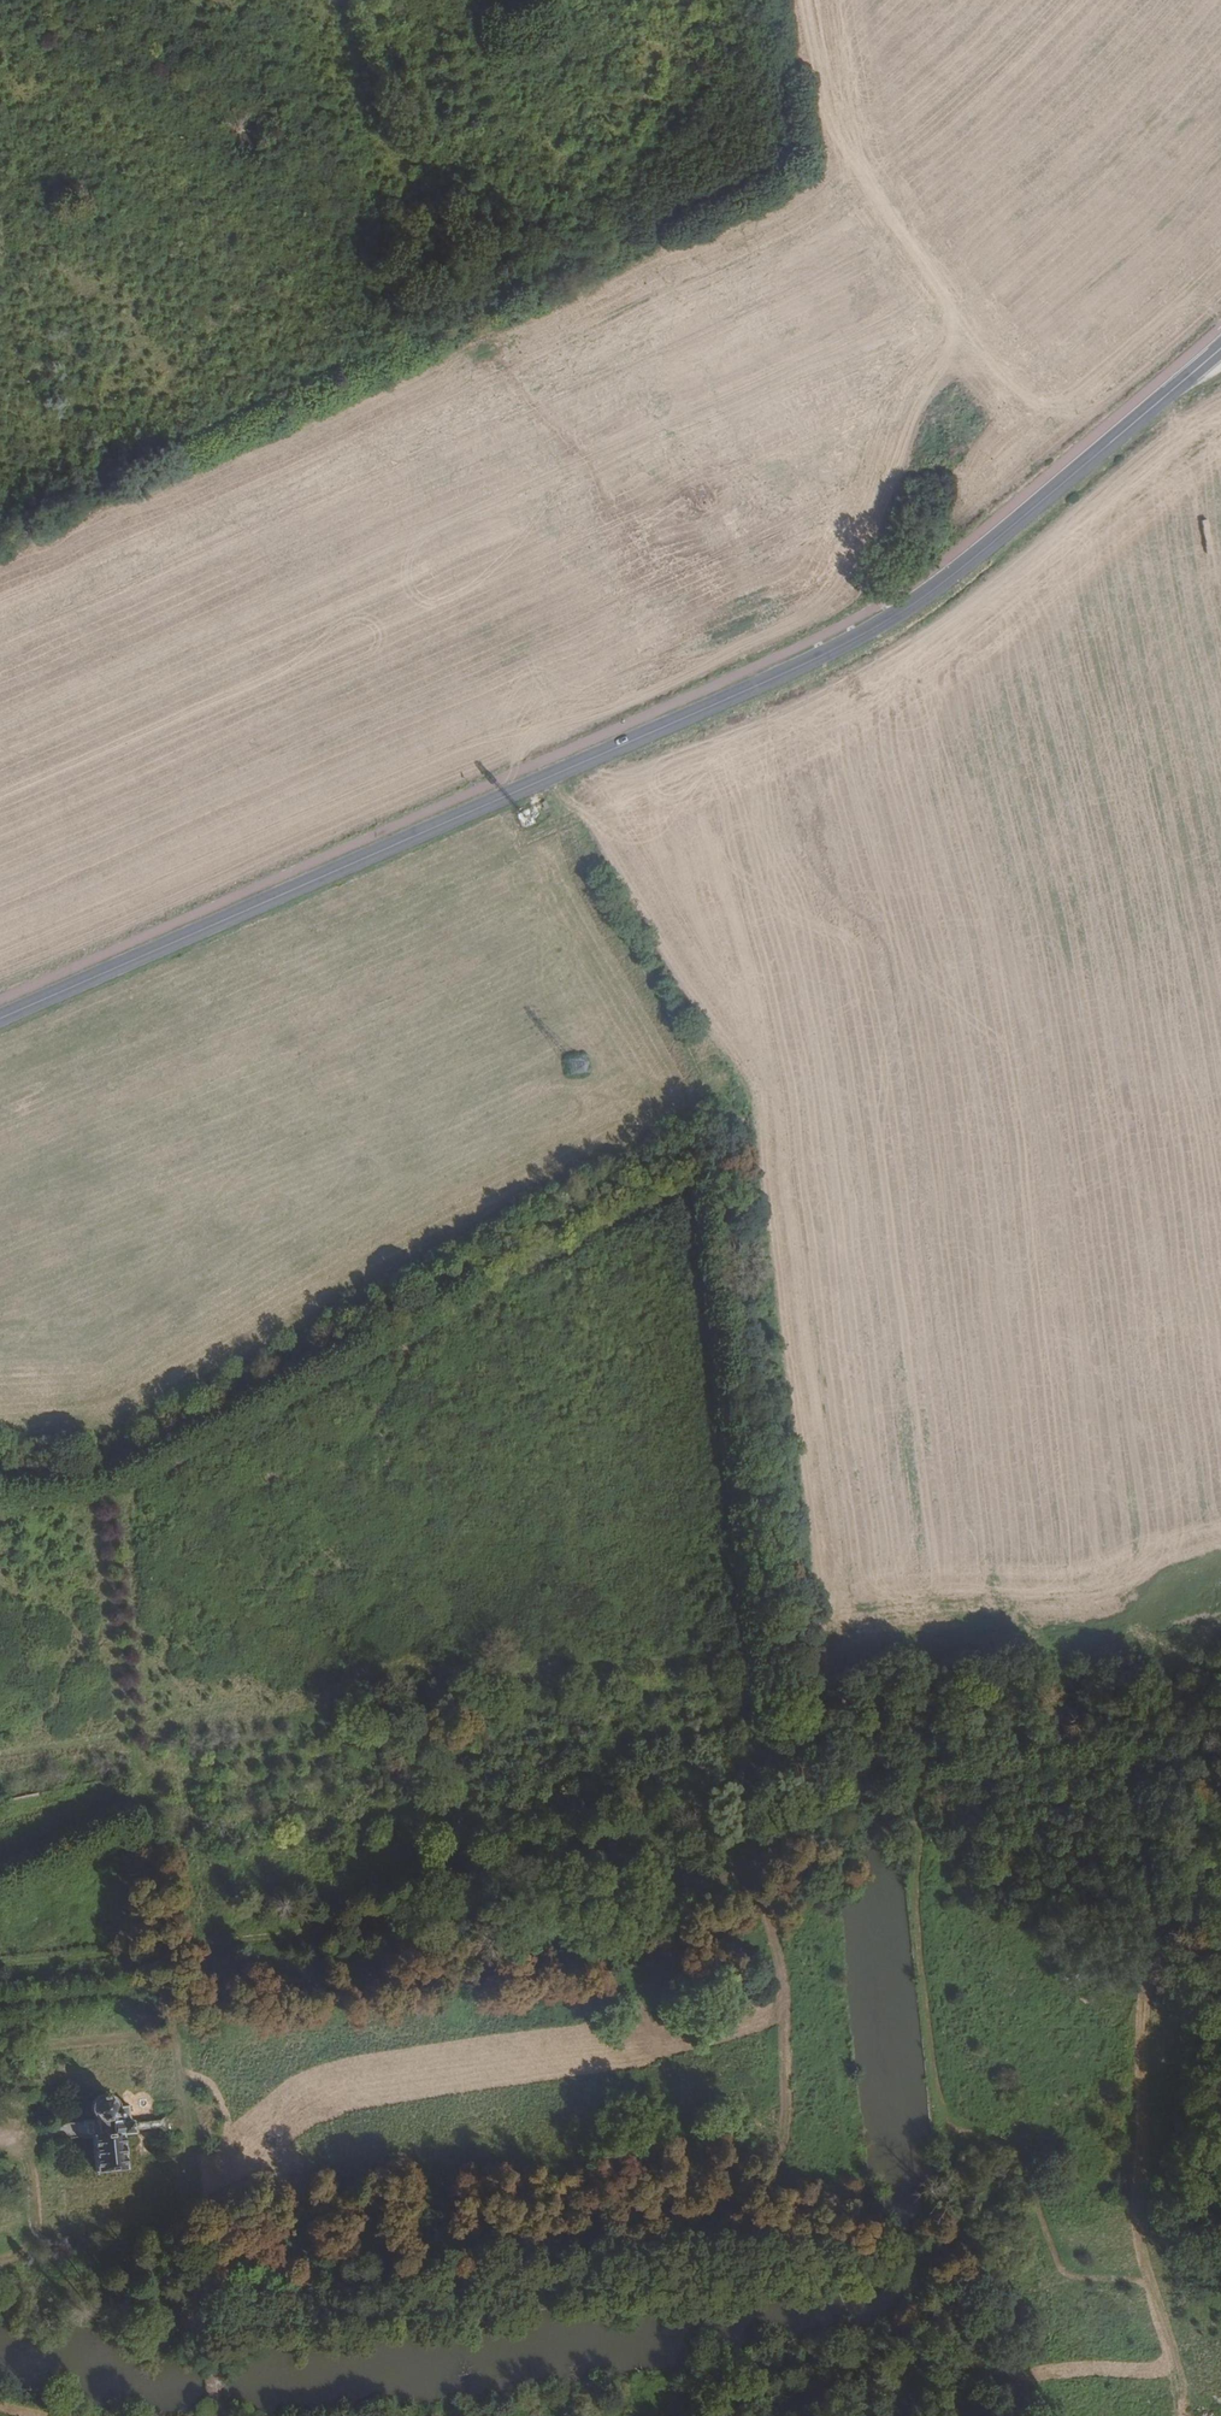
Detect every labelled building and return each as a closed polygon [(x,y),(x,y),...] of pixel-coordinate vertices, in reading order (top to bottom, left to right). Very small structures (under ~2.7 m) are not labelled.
[(126,2171),(121,2138),(129,2136),(128,2122),(121,2123),(119,2116),(114,2116),(114,2114),(116,2110),(115,2105),(113,2100),(109,2096),(107,2095),(102,2096),(100,2097),(96,2100),(94,2104),(93,2109),(94,2114),(97,2120),(93,2121),(95,2136),(91,2136),(95,2175),(126,2171)]
